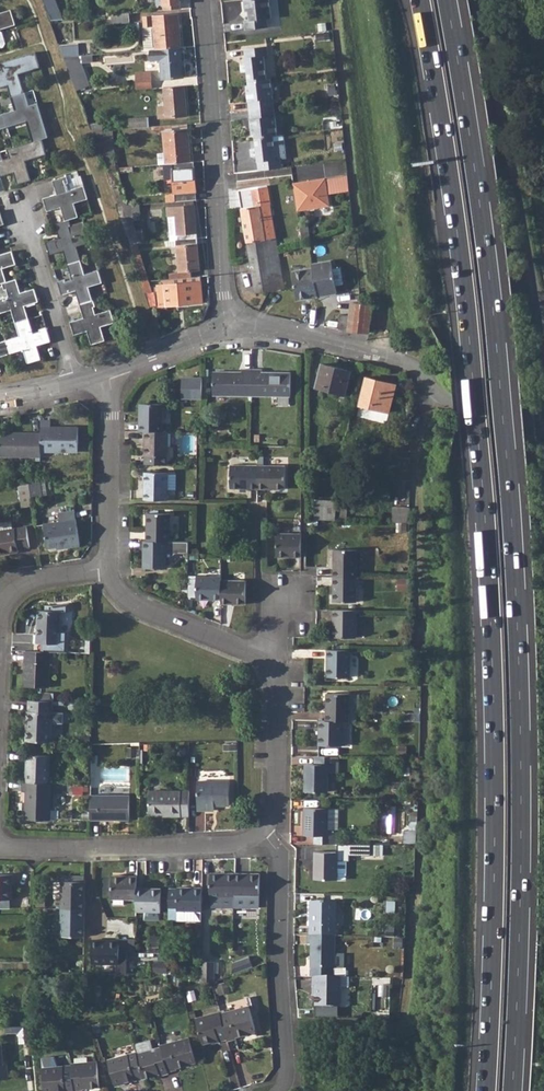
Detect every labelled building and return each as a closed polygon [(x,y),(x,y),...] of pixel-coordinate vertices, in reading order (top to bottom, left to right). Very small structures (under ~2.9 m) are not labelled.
[(52,19),(60,18),(53,2),(53,1),(59,0),(43,0),(52,19)] [(245,11),(247,11),(249,21),(243,21),(244,30),(268,27),(268,18),(272,18),(270,0),(243,0),(245,11)] [(0,13),(0,29),(16,24),(11,10),(0,13)] [(123,13),(112,14),(113,28),(131,27),(130,13),(123,13)] [(142,27),(144,50),(150,49),(182,47),(180,15),(144,18),(145,27),(142,27)] [(247,71),(249,81),(268,78),(265,55),(269,54),(268,45),(245,48),(246,63),(241,64),(242,71),(247,71)] [(182,47),(150,49),(151,61),(160,60),(162,79),(184,77),(182,47)] [(0,72),(0,87),(8,85),(11,96),(15,109),(4,113),(8,126),(27,120),(33,141),(41,139),(48,136),(38,102),(29,105),(20,73),(40,67),(35,52),(1,63),(4,71),(0,72)] [(75,56),(65,57),(78,89),(87,86),(75,56)] [(138,74),(139,89),(153,88),(152,73),(138,74)] [(268,78),(249,81),(249,85),(246,86),(250,110),(275,107),(271,78),(268,78)] [(185,85),(163,87),(164,105),(157,106),(158,117),(187,114),(185,85)] [(275,107),(250,110),(252,134),(255,134),(255,138),(274,135),(278,135),(275,107)] [(8,126),(4,113),(0,114),(0,129),(8,126)] [(130,118),(131,128),(150,127),(149,116),(130,118)] [(113,129),(93,131),(107,169),(117,168),(113,129)] [(163,131),(166,163),(172,163),(192,161),(189,129),(163,131)] [(274,135),(255,138),(256,147),(251,148),(252,155),(257,154),(259,169),(282,167),(281,158),(277,158),(274,135)] [(0,151),(0,171),(1,175),(14,171),(18,183),(31,179),(25,160),(46,154),(41,139),(33,141),(8,149),(10,157),(3,160),(0,151)] [(167,192),(167,201),(194,199),(197,198),(194,161),(192,161),(172,163),(174,191),(167,192)] [(117,168),(107,169),(119,205),(130,204),(117,168)] [(61,206),(65,219),(69,218),(79,215),(75,202),(88,198),(80,175),(73,178),(76,187),(69,189),(67,183),(69,182),(67,175),(53,180),(57,193),(44,197),(48,211),(61,206)] [(326,177),(308,180),(308,183),(294,185),(298,210),(330,205),(326,177)] [(251,188),(254,206),(258,205),(267,254),(279,252),(278,250),(267,185),(251,188)] [(194,199),(167,201),(170,233),(177,233),(177,239),(198,237),(194,199)] [(130,204),(119,205),(130,242),(138,242),(141,242),(134,220),(140,220),(139,204),(130,204)] [(254,206),(241,207),(256,292),(270,290),(273,289),(267,254),(258,205),(254,206)] [(65,219),(55,223),(59,237),(46,241),(50,253),(63,249),(67,263),(81,259),(77,245),(90,241),(87,228),(72,233),(69,226),(71,225),(71,224),(69,218),(65,219)] [(84,220),(71,224),(71,225),(69,226),(72,233),(87,228),(84,220)] [(177,239),(165,240),(166,245),(177,244),(179,271),(169,272),(170,277),(193,276),(192,270),(200,269),(198,237),(177,239)] [(138,242),(130,242),(142,280),(149,279),(150,279),(138,242)] [(3,282),(7,281),(3,267),(16,263),(12,250),(0,254),(0,283),(3,282)] [(279,252),(267,254),(273,289),(285,287),(279,252)] [(81,259),(67,263),(72,278),(65,280),(65,278),(58,280),(62,294),(75,290),(80,303),(93,299),(89,286),(103,281),(99,269),(85,272),(81,259)] [(332,260),(313,263),(313,267),(318,295),(337,292),(336,285),(344,283),(342,266),(333,267),(332,260)] [(318,295),(313,267),(292,271),(297,298),(318,295)] [(0,298),(0,312),(11,309),(16,322),(29,318),(25,304),(39,300),(35,288),(21,292),(17,278),(7,281),(3,282),(5,289),(7,288),(9,295),(0,298)] [(149,279),(142,280),(146,291),(153,291),(149,279)] [(202,280),(158,284),(160,305),(203,301),(202,280)] [(93,299),(80,303),(84,317),(70,321),(74,334),(88,330),(92,343),(105,339),(101,326),(115,321),(111,309),(96,313),(94,306),(96,306),(94,299),(93,299)] [(372,304),(360,303),(351,302),(348,330),(369,332),(372,304)] [(341,314),(339,329),(347,331),(349,315),(341,314)] [(20,335),(7,339),(11,352),(24,348),(28,362),(41,358),(37,344),(51,340),(46,326),(40,328),(40,330),(34,333),(29,318),(16,322),(20,335)] [(11,352),(7,339),(0,341),(0,356),(11,352)] [(322,364),(317,386),(345,393),(351,371),(322,364)] [(213,395),(251,395),(252,369),(242,369),(242,372),(213,371),(213,395)] [(252,369),(251,395),(291,396),(291,372),(277,372),(262,372),(262,369),(252,369)] [(366,377),(360,404),(389,411),(395,385),(366,377)] [(189,389),(202,389),(203,378),(189,378),(189,389)] [(141,405),(141,432),(146,432),(164,432),(164,418),(164,405),(141,405)] [(41,432),(41,451),(78,452),(79,428),(51,427),(51,421),(42,421),(41,432)] [(41,456),(41,451),(41,432),(0,432),(0,456),(41,456)] [(164,432),(146,432),(146,455),(146,456),(146,464),(168,465),(168,457),(169,457),(169,432),(164,432)] [(231,488),(258,489),(258,465),(231,465),(231,488)] [(258,465),(258,489),(285,489),(285,466),(258,465)] [(146,473),(145,500),(168,500),(169,473),(146,473)] [(29,483),(18,484),(22,507),(32,505),(29,483)] [(315,500),(315,519),(336,520),(338,501),(315,500)] [(340,506),(338,520),(347,520),(348,506),(340,506)] [(393,508),(393,522),(409,522),(410,507),(393,508)] [(60,521),(44,524),(47,547),(60,545),(61,547),(80,545),(76,518),(74,510),(59,513),(60,521)] [(148,513),(148,541),(168,541),(171,541),(171,514),(148,513)] [(13,528),(12,520),(0,522),(0,530),(13,528)] [(0,530),(0,554),(19,551),(19,548),(30,546),(27,527),(16,529),(16,528),(13,528),(0,530)] [(301,557),(301,534),(277,533),(277,556),(301,557)] [(148,541),(145,541),(145,568),(167,568),(168,558),(172,558),(177,553),(189,553),(190,541),(171,541),(168,541),(148,541)] [(334,550),(333,577),(357,577),(357,550),(334,550)] [(189,578),(189,595),(197,596),(197,599),(214,599),(221,599),(222,580),(222,576),(197,576),(197,578),(189,578)] [(357,577),(333,577),(333,601),(357,601),(357,577)] [(221,599),(221,603),(246,604),(246,581),(222,580),(221,599)] [(51,644),(51,652),(68,652),(69,633),(61,632),(61,611),(70,611),(70,603),(53,605),(53,611),(38,610),(38,635),(35,635),(35,643),(43,644),(51,644)] [(357,609),(333,609),(333,637),(356,637),(357,609)] [(43,652),(51,652),(51,644),(43,644),(43,652)] [(350,649),(327,649),(327,676),(350,676),(350,649)] [(43,652),(26,651),(24,686),(49,687),(51,652),(43,652)] [(326,692),(326,720),(343,720),(349,720),(350,693),(326,692)] [(28,711),(27,742),(51,743),(53,701),(51,701),(41,701),(30,700),(30,711),(28,711)] [(326,720),(319,720),(319,744),(342,745),(342,736),(343,720),(326,720)] [(27,755),(26,783),(50,783),(51,756),(27,755)] [(340,756),(316,756),(315,764),(305,764),(305,790),(328,791),(328,772),(331,772),(339,772),(340,764),(340,756)] [(230,781),(198,781),(198,810),(214,810),(214,805),(230,805),(230,781)] [(26,783),(24,782),(24,791),(26,791),(25,819),(50,820),(51,783),(50,783),(26,783)] [(149,815),(189,815),(190,790),(149,790),(149,815)] [(130,795),(91,794),(91,821),(130,820),(130,795)] [(314,835),(314,843),(337,843),(338,829),(327,829),(327,818),(327,808),(304,807),(304,835),(314,835)] [(327,818),(327,829),(338,829),(339,818),(327,818)] [(417,831),(407,830),(406,842),(416,842),(417,831)] [(371,844),(357,843),(357,854),(370,855),(371,847),(371,844)] [(315,851),(314,878),(338,879),(338,852),(315,851)] [(235,907),(235,895),(235,872),(211,872),(211,895),(212,895),(212,906),(235,907)] [(235,872),(235,895),(260,896),(260,873),(235,872)] [(0,874),(0,908),(8,908),(8,899),(9,899),(9,883),(11,883),(11,875),(0,874)] [(137,888),(137,876),(112,875),(111,899),(136,899),(137,888)] [(60,896),(60,909),(83,910),(83,882),(60,882),(60,896)] [(170,888),(169,919),(202,920),(202,910),(203,888),(178,887),(178,888),(170,888)] [(136,899),(136,911),(144,911),(161,911),(161,888),(137,888),(136,899)] [(310,903),(309,937),(333,937),(334,937),(335,904),(310,903)] [(60,909),(59,936),(82,937),(83,910),(60,909)] [(121,937),(120,939),(120,950),(128,951),(136,951),(136,937),(121,937)] [(309,937),(306,937),(306,945),(310,946),(310,978),(311,978),(332,978),(332,970),(333,937),(309,937)] [(93,939),(93,961),(120,962),(120,970),(128,970),(128,951),(120,950),(120,939),(108,939),(93,939)] [(155,972),(169,972),(169,961),(155,961),(155,972)] [(202,961),(202,986),(215,981),(216,961),(210,961),(202,961)] [(332,970),(332,978),(341,978),(343,978),(343,970),(332,970)] [(332,978),(311,978),(311,988),(314,988),(313,1007),(340,1008),(341,978),(332,978)] [(250,1005),(223,1013),(222,1012),(197,1019),(204,1044),(220,1040),(220,1042),(229,1039),(230,1041),(238,1038),(237,1036),(257,1031),(250,1005)] [(32,1026),(20,1026),(20,1033),(21,1043),(33,1042),(33,1035),(32,1026)] [(190,1038),(162,1045),(162,1047),(169,1072),(178,1070),(178,1068),(198,1063),(190,1038)] [(138,1053),(145,1079),(161,1074),(161,1076),(169,1074),(169,1072),(162,1047),(138,1053)] [(138,1052),(109,1059),(116,1085),(136,1080),(136,1081),(145,1079),(138,1053),(138,1052)] [(84,1089),(101,1088),(99,1061),(73,1063),(73,1064),(75,1090),(84,1090),(84,1089)] [(44,1067),(46,1090),(76,1090),(75,1090),(73,1064),(44,1067)]
